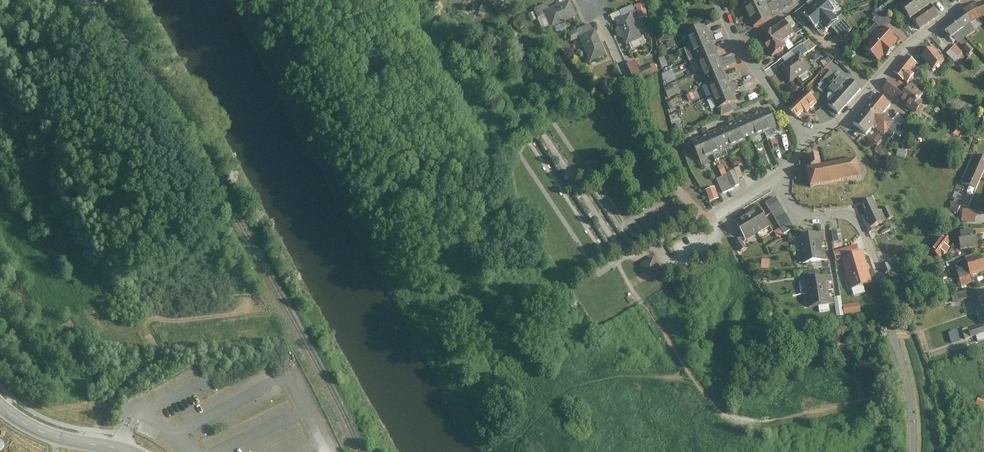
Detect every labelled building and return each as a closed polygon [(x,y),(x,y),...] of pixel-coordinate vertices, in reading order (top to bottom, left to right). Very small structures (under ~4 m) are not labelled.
[(479,9),(486,13),(494,0),(484,0),(479,9)] [(747,16),(767,7),(764,0),(750,0),(742,4),(747,16)] [(804,16),(805,17),(810,22),(812,25),(815,28),(816,29),(816,28),(820,25),(825,31),(825,32),(826,33),(827,32),(831,28),(839,21),(837,20),(832,14),(834,12),(835,11),(835,10),(825,0),(823,0),(812,9),(805,15),(804,16)] [(902,9),(911,21),(913,20),(931,7),(927,0),(914,0),(902,9)] [(550,9),(545,11),(546,15),(551,28),(577,17),(570,1),(550,9)] [(648,3),(638,4),(638,18),(648,17),(648,3)] [(964,12),(973,24),(979,19),(983,19),(983,3),(972,6),(964,12)] [(545,11),(550,9),(548,4),(535,9),(539,19),(546,15),(545,11)] [(621,11),(624,16),(633,12),(637,11),(634,5),(621,11)] [(933,6),(931,7),(913,20),(920,30),(940,15),(933,6)] [(767,7),(747,16),(753,28),(773,18),(767,7)] [(644,38),(633,12),(624,16),(617,19),(628,45),(644,38)] [(964,12),(942,29),(951,40),(954,38),(959,44),(976,31),(971,25),(973,24),(964,12)] [(785,22),(760,38),(772,57),(788,46),(785,42),(794,35),(785,22)] [(571,42),(580,39),(579,37),(594,31),(591,25),(568,34),(571,42)] [(685,36),(691,48),(711,40),(705,27),(685,36)] [(883,29),(865,48),(879,62),(898,42),(883,29)] [(607,57),(596,30),(594,31),(579,37),(580,39),(590,63),(607,57)] [(691,48),(696,60),(716,51),(711,40),(691,48)] [(793,53),(797,58),(801,54),(803,57),(809,53),(803,45),(793,53)] [(955,46),(951,49),(958,57),(962,53),(955,46)] [(934,48),(923,57),(933,71),(945,62),(934,48)] [(958,57),(951,49),(946,54),(953,61),(958,57)] [(696,60),(701,72),(721,64),(716,51),(696,60)] [(797,58),(780,69),(790,84),(812,69),(803,57),(801,54),(797,58)] [(669,56),(661,59),(664,67),(672,65),(669,56)] [(918,65),(908,57),(895,74),(908,84),(915,75),(912,72),(918,65)] [(721,64),(701,72),(708,87),(727,79),(721,64)] [(650,66),(631,73),(634,82),(653,74),(650,66)] [(840,114),(861,89),(850,80),(846,84),(836,75),(825,88),(836,97),(829,105),(840,114)] [(727,79),(708,87),(713,99),(733,91),(727,79)] [(891,80),(883,91),(916,115),(924,105),(919,101),(925,94),(913,85),(908,93),(891,80)] [(673,85),(664,88),(668,98),(676,95),(673,85)] [(733,91),(713,99),(718,111),(738,102),(733,91)] [(789,109),(797,118),(805,111),(807,113),(818,103),(808,93),(789,109)] [(878,95),(866,109),(891,129),(896,124),(884,115),(891,105),(878,95)] [(671,109),(677,106),(674,100),(668,103),(671,109)] [(756,115),(765,134),(777,129),(769,109),(756,115)] [(891,129),(866,109),(854,124),(867,135),(874,126),(886,136),(891,129)] [(743,120),(752,140),(765,134),(756,115),(743,120)] [(730,126),(739,146),(752,140),(743,120),(730,126)] [(717,132),(726,151),(739,146),(730,126),(717,132)] [(717,132),(705,137),(713,157),(726,151),(717,132)] [(875,132),(869,138),(877,145),(883,139),(875,132)] [(702,162),(713,157),(705,137),(693,142),(702,162)] [(881,145),(875,151),(883,159),(889,153),(881,145)] [(983,173),(983,158),(972,153),(960,181),(977,189),(983,173)] [(766,154),(760,157),(764,167),(770,164),(766,154)] [(819,157),(810,158),(812,168),(821,166),(819,157)] [(859,160),(808,170),(811,188),(862,178),(859,160)] [(739,179),(745,177),(741,167),(727,173),(724,167),(719,169),(723,177),(718,179),(723,193),(742,185),(739,179)] [(706,190),(710,202),(720,198),(716,186),(706,190)] [(767,203),(770,208),(779,202),(777,198),(767,203)] [(955,198),(950,209),(957,213),(963,202),(955,198)] [(879,212),(873,199),(861,204),(866,215),(862,217),(871,239),(878,235),(874,226),(894,217),(889,207),(879,212)] [(770,208),(773,213),(782,208),(779,202),(770,208)] [(759,208),(747,215),(759,234),(770,227),(759,208)] [(773,213),(776,218),(785,213),(782,208),(773,213)] [(976,211),(963,209),(962,221),(975,223),(976,211)] [(776,218),(779,224),(788,218),(785,213),(776,218)] [(759,234),(747,215),(735,223),(746,242),(759,234)] [(779,224),(782,229),(791,223),(788,218),(779,224)] [(791,223),(782,229),(784,234),(794,228),(791,223)] [(784,234),(782,229),(776,232),(779,237),(784,234)] [(839,230),(833,231),(834,242),(841,241),(839,230)] [(977,232),(959,235),(962,251),(980,248),(977,232)] [(798,237),(801,250),(821,246),(819,233),(798,237)] [(932,249),(931,251),(940,258),(943,253),(946,255),(951,248),(949,247),(952,242),(944,236),(941,239),(938,236),(930,247),(932,249)] [(746,248),(742,238),(735,241),(740,251),(746,248)] [(821,246),(801,250),(803,262),(824,258),(821,246)] [(873,284),(863,253),(842,259),(852,290),(873,284)] [(956,265),(961,281),(972,278),(983,274),(983,263),(982,257),(956,265)] [(663,271),(655,258),(643,265),(651,278),(663,271)] [(889,263),(883,266),(886,273),(892,271),(889,263)] [(805,280),(807,293),(829,290),(827,276),(805,280)] [(974,283),(972,278),(961,281),(962,287),(974,283)] [(829,290),(807,293),(809,308),(832,304),(829,290)] [(973,290),(955,295),(958,303),(975,298),(973,290)] [(845,315),(842,296),(835,297),(838,316),(845,315)] [(860,302),(845,304),(846,314),(861,312),(860,302)] [(971,339),(983,334),(983,327),(983,326),(969,331),(971,339)] [(956,330),(948,333),(951,343),(960,341),(956,330)]
